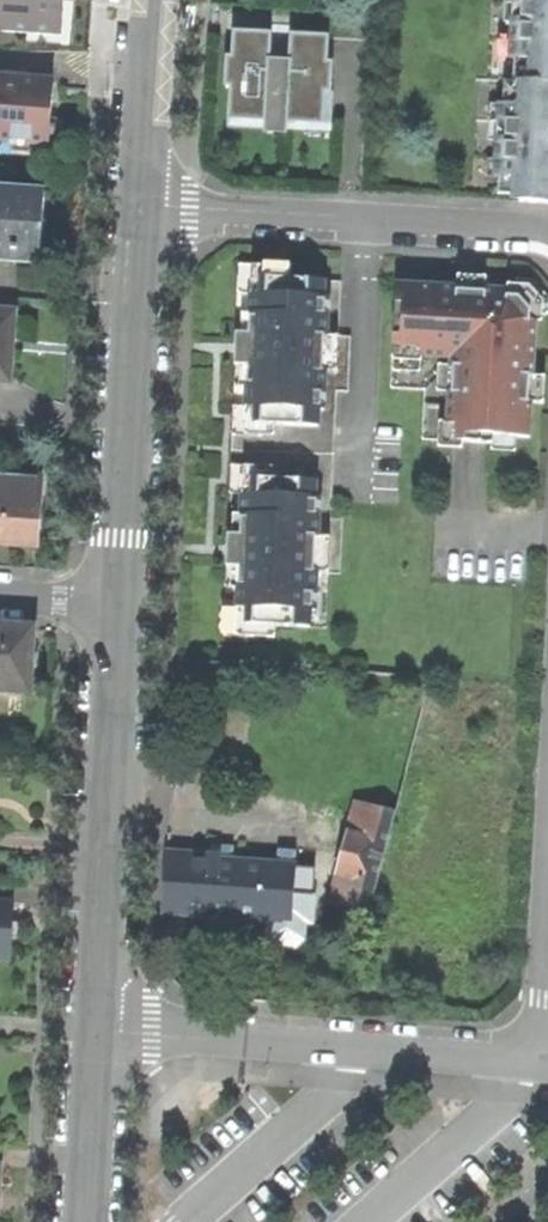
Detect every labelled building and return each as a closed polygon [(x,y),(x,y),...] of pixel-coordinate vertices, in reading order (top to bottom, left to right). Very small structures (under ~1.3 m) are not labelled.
[(62,34),(65,0),(0,0),(0,30),(62,34)] [(547,84),(547,0),(518,0),(514,83),(547,84)] [(184,31),(194,32),(195,12),(195,7),(190,6),(185,6),(184,31)] [(228,85),(226,120),(248,121),(249,113),(282,115),(281,123),(309,125),(309,115),(325,116),(326,92),(332,92),(333,63),(328,62),(329,37),(290,34),(289,63),(271,62),(272,32),(233,30),(233,40),(232,55),(226,54),(225,70),(224,85),(228,85)] [(44,144),(46,118),(51,118),(52,101),(53,82),(27,80),(7,79),(8,70),(0,69),(0,141),(44,144)] [(27,71),(8,70),(7,79),(27,80),(27,71)] [(514,83),(504,82),(498,195),(520,196),(520,202),(547,204),(547,84),(514,83)] [(39,264),(42,230),(45,194),(0,190),(0,261),(39,264)] [(236,354),(233,430),(334,434),(336,391),(348,392),(351,337),(339,337),(341,282),(290,280),(291,268),(263,267),(262,279),(239,278),(237,342),(236,354)] [(460,288),(402,285),(395,387),(430,389),(427,439),(456,441),(498,444),(498,436),(534,438),(543,304),(521,291),(467,288),(460,288)] [(7,381),(7,379),(9,353),(5,353),(5,352),(5,344),(5,334),(14,335),(16,311),(0,310),(0,381),(7,381)] [(334,434),(233,430),(229,516),(227,560),(224,624),(247,625),(247,637),(275,638),(275,626),(326,628),(328,573),(341,574),(343,519),(331,519),(331,503),(334,434)] [(0,478),(0,543),(36,545),(40,480),(0,478)] [(11,689),(29,690),(29,680),(32,629),(0,627),(0,689),(11,689)] [(330,903),(368,913),(395,812),(357,802),(353,818),(330,903)] [(290,919),(309,920),(312,869),(292,868),(293,854),(279,853),(278,867),(230,863),(231,849),(213,847),(212,862),(167,859),(165,883),(163,911),(271,918),(270,920),(290,921),(290,919)] [(10,960),(11,934),(12,920),(12,905),(0,904),(0,960),(10,960)]
